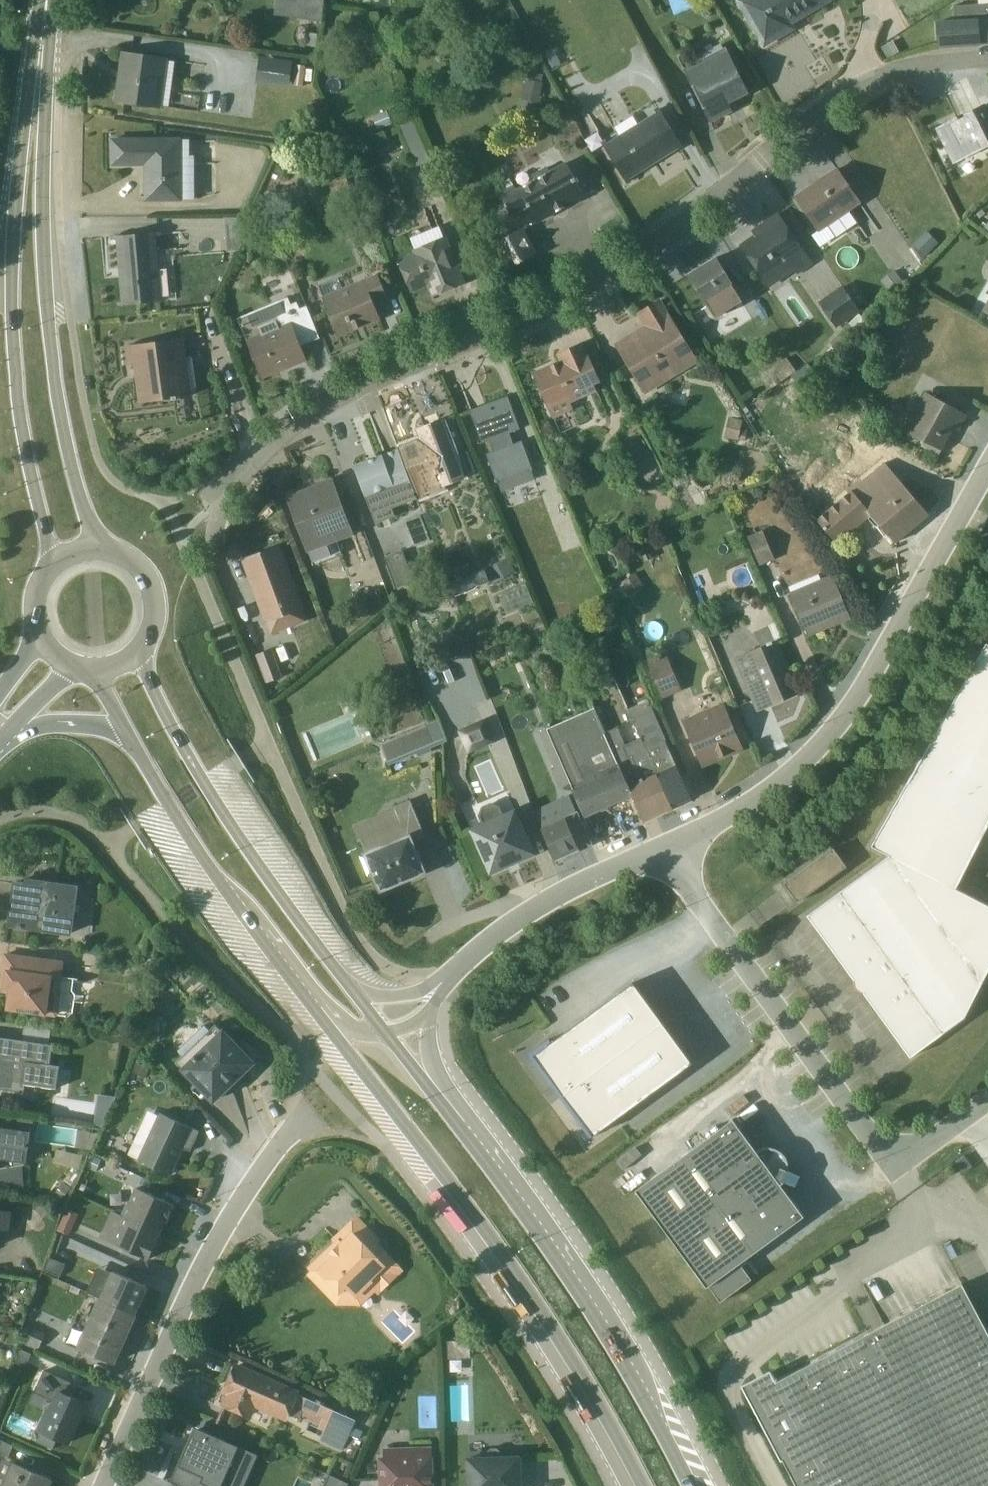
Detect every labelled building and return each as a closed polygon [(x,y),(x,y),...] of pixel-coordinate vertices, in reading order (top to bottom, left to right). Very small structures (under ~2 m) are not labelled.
[(321,21),(324,0),(276,0),(274,15),(321,21)] [(762,48),(763,49),(795,30),(793,25),(834,0),(734,0),(762,48)] [(937,47),(987,44),(987,4),(954,6),(954,21),(935,22),(937,47)] [(749,93),(726,47),(683,69),(710,123),(732,111),(726,100),(732,98),(734,101),(749,93)] [(120,52),(113,103),(160,108),(167,58),(120,52)] [(292,61),(259,57),(256,83),(288,87),(292,61)] [(305,67),(294,65),(291,85),(302,87),(305,67)] [(521,100),(539,104),(543,83),(542,83),(543,75),(528,72),(527,79),(525,79),(521,100)] [(679,152),(684,148),(658,106),(635,120),(633,116),(615,127),(617,132),(601,142),(627,185),(631,182),(629,179),(677,149),(679,152)] [(936,129),(953,163),(987,146),(987,116),(985,117),(980,107),(936,129)] [(430,161),(412,120),(399,125),(416,167),(430,161)] [(110,139),(110,167),(143,166),(144,201),(182,201),(182,199),(192,199),(192,158),(182,158),(181,139),(110,139)] [(514,185),(499,193),(511,216),(527,207),(537,223),(585,197),(566,162),(550,171),(547,167),(533,174),(535,180),(517,190),(514,185)] [(836,237),(857,223),(849,211),(861,203),(836,169),(796,197),(818,231),(812,235),(820,247),(836,237)] [(382,187),(367,180),(361,191),(376,199),(382,187)] [(797,275),(812,264),(778,214),(763,225),(765,229),(741,245),(769,287),(794,270),(797,275)] [(239,251),(253,218),(224,218),(226,252),(239,251)] [(423,233),(418,229),(413,232),(412,237),(410,238),(414,249),(412,250),(413,253),(398,259),(411,293),(427,287),(432,297),(466,283),(446,236),(444,237),(439,227),(423,233)] [(496,244),(508,268),(534,254),(521,230),(520,229),(496,244)] [(160,236),(159,232),(110,237),(110,241),(115,241),(120,301),(117,302),(117,307),(165,301),(165,298),(161,298),(156,237),(160,236)] [(742,301),(715,255),(686,274),(715,317),(742,301)] [(323,297),(338,337),(380,320),(374,304),(388,299),(378,274),(342,289),(338,278),(318,286),(323,297)] [(859,311),(841,286),(818,302),(836,327),(859,311)] [(263,378),(307,360),(301,346),(320,338),(307,305),(300,308),(298,301),(291,304),(289,297),(238,318),(263,378)] [(699,361),(660,298),(636,313),(643,325),(614,344),(645,394),(699,361)] [(184,338),(127,346),(130,364),(135,364),(141,402),(191,395),(184,338)] [(583,342),(556,354),(558,359),(532,371),(553,418),(573,409),(570,402),(597,390),(594,384),(601,381),(583,342)] [(767,371),(776,385),(796,370),(786,357),(767,371)] [(926,392),(904,430),(923,441),(922,445),(938,454),(948,437),(946,435),(951,427),(958,430),(966,415),(926,392)] [(507,396),(470,410),(482,442),(489,440),(493,451),(486,454),(502,491),(535,479),(532,471),(533,469),(522,441),(514,443),(510,432),(519,429),(507,396)] [(724,437),(738,440),(744,440),(747,425),(741,423),(742,419),(729,416),(724,437)] [(454,457),(440,420),(439,420),(439,422),(419,429),(422,440),(399,449),(417,498),(418,500),(446,490),(445,487),(464,481),(463,477),(475,472),(468,452),(454,457)] [(392,508),(417,498),(399,449),(384,454),(354,465),(375,523),(395,515),(392,508)] [(848,493),(816,519),(837,543),(870,515),(894,542),(928,514),(885,463),(863,481),(861,479),(846,491),(848,493)] [(333,480),(288,497),(307,552),(309,552),(336,541),(354,535),(333,480)] [(775,558),(763,531),(748,537),(760,565),(775,558)] [(342,554),(336,541),(309,552),(312,562),(323,558),(324,561),(342,554)] [(280,544),(242,558),(266,622),(267,621),(272,633),(307,620),(280,544)] [(402,550),(384,558),(396,587),(414,579),(402,550)] [(507,558),(487,568),(494,582),(515,572),(507,558)] [(485,568),(449,582),(453,594),(477,584),(479,586),(490,582),(485,568)] [(850,618),(832,574),(790,592),(807,636),(807,637),(850,618)] [(526,583),(499,594),(506,613),(533,602),(526,583)] [(782,637),(776,622),(754,632),(760,647),(733,658),(756,712),(799,694),(777,640),(782,637)] [(954,888),(987,823),(987,645),(984,643),(871,846),(889,855),(808,915),(911,1057),(964,1017),(987,969),(987,905),(954,888)] [(256,655),(267,683),(283,677),(273,649),(256,655)] [(665,656),(663,652),(648,659),(649,664),(648,664),(662,699),(682,690),(667,655),(665,656)] [(628,709),(641,737),(672,806),(691,798),(649,701),(628,709)] [(744,750),(723,703),(682,721),(702,768),(744,750)] [(547,729),(573,790),(581,810),(584,818),(632,796),(605,732),(594,707),(547,729)] [(471,749),(495,740),(485,716),(461,725),(471,749)] [(438,719),(381,743),(389,764),(417,753),(419,757),(432,751),(430,747),(447,741),(438,719)] [(617,726),(605,732),(632,796),(642,820),(672,806),(641,737),(626,744),(617,726)] [(570,784),(547,729),(539,732),(554,768),(551,769),(559,789),(570,784)] [(581,810),(573,792),(538,808),(539,809),(534,812),(555,859),(590,843),(577,812),(581,810)] [(396,807),(354,826),(365,852),(359,855),(368,877),(374,874),(381,889),(384,887),(388,889),(395,887),(396,882),(424,871),(411,842),(425,836),(410,800),(395,806),(396,807)] [(484,822),(471,828),(490,873),(507,865),(505,862),(516,857),(518,860),(534,853),(514,808),(501,814),(499,807),(491,804),(484,807),(481,815),(484,822)] [(846,866),(832,848),(784,883),(797,901),(846,866)] [(26,883),(16,882),(10,924),(70,933),(77,886),(47,882),(47,880),(27,878),(26,883)] [(64,962),(6,954),(4,970),(8,970),(5,986),(11,987),(11,992),(9,1007),(58,1014),(60,1014),(64,991),(60,991),(64,962)] [(11,992),(11,987),(5,986),(8,970),(4,970),(1,991),(11,992)] [(589,1137),(692,1062),(633,981),(551,1042),(549,1038),(528,1053),(589,1137)] [(177,1061),(214,1100),(229,1085),(230,1086),(238,1077),(253,1062),(216,1023),(209,1030),(205,1025),(178,1051),(183,1056),(177,1061)] [(23,1035),(51,1039),(52,1027),(24,1024),(23,1035)] [(0,1037),(0,1089),(25,1093),(26,1084),(57,1088),(60,1065),(51,1064),(53,1044),(0,1037)] [(132,1071),(146,1077),(150,1067),(137,1061),(132,1071)] [(191,1151),(200,1130),(161,1112),(159,1114),(148,1109),(128,1153),(139,1158),(138,1159),(171,1174),(183,1147),(191,1151)] [(0,1126),(0,1167),(25,1164),(26,1161),(27,1161),(29,1145),(31,1145),(34,1119),(18,1117),(17,1129),(0,1126)] [(706,1286),(708,1285),(720,1301),(751,1278),(740,1262),(804,1215),(780,1183),(783,1180),(795,1186),(799,1175),(788,1170),(788,1166),(787,1161),(785,1157),(783,1153),(780,1151),(778,1149),(774,1148),(771,1147),(767,1147),(764,1147),(760,1148),(756,1151),(732,1118),(635,1189),(706,1286)] [(76,1147),(89,1148),(91,1130),(79,1129),(76,1147)] [(72,1187),(79,1170),(74,1166),(54,1195),(62,1200),(71,1186),(72,1187)] [(137,1187),(124,1215),(160,1230),(164,1221),(165,1222),(173,1204),(137,1187)] [(0,1209),(0,1227),(10,1228),(12,1210),(0,1209)] [(160,1230),(124,1215),(112,1242),(149,1258),(157,1240),(156,1239),(160,1230)] [(357,1217),(307,1265),(311,1270),(306,1274),(336,1304),(361,1305),(376,1291),(377,1292),(401,1269),(375,1242),(377,1239),(357,1217)] [(135,1313),(147,1285),(112,1270),(100,1297),(135,1313)] [(797,1485),(987,1485),(987,1327),(985,1328),(961,1282),(775,1380),(769,1369),(741,1384),(765,1426),(797,1485)] [(113,1362),(135,1313),(100,1297),(86,1327),(75,1321),(67,1341),(113,1362)] [(28,1324),(22,1340),(40,1347),(46,1332),(28,1324)] [(469,1339),(447,1340),(448,1358),(469,1357),(469,1339)] [(235,1365),(225,1388),(230,1391),(224,1406),(252,1418),(257,1408),(287,1420),(290,1414),(300,1418),(303,1412),(321,1420),(318,1428),(324,1430),(321,1438),(343,1448),(356,1420),(235,1365)] [(70,1445),(89,1402),(67,1393),(72,1381),(45,1369),(36,1390),(53,1398),(39,1430),(70,1445)] [(176,1465),(202,1476),(200,1481),(212,1485),(214,1485),(215,1482),(224,1485),(236,1485),(249,1456),(231,1448),(233,1443),(220,1437),(214,1450),(188,1438),(176,1465)] [(9,1456),(14,1445),(0,1439),(0,1452),(9,1456)] [(384,1447),(384,1456),(380,1456),(381,1485),(431,1485),(430,1445),(384,1447)] [(519,1455),(501,1456),(497,1448),(489,1448),(486,1457),(468,1457),(469,1485),(520,1485),(519,1455)] [(3,1458),(0,1465),(0,1485),(51,1485),(54,1479),(3,1458)] [(344,1477),(325,1471),(320,1485),(341,1485),(344,1477)]
